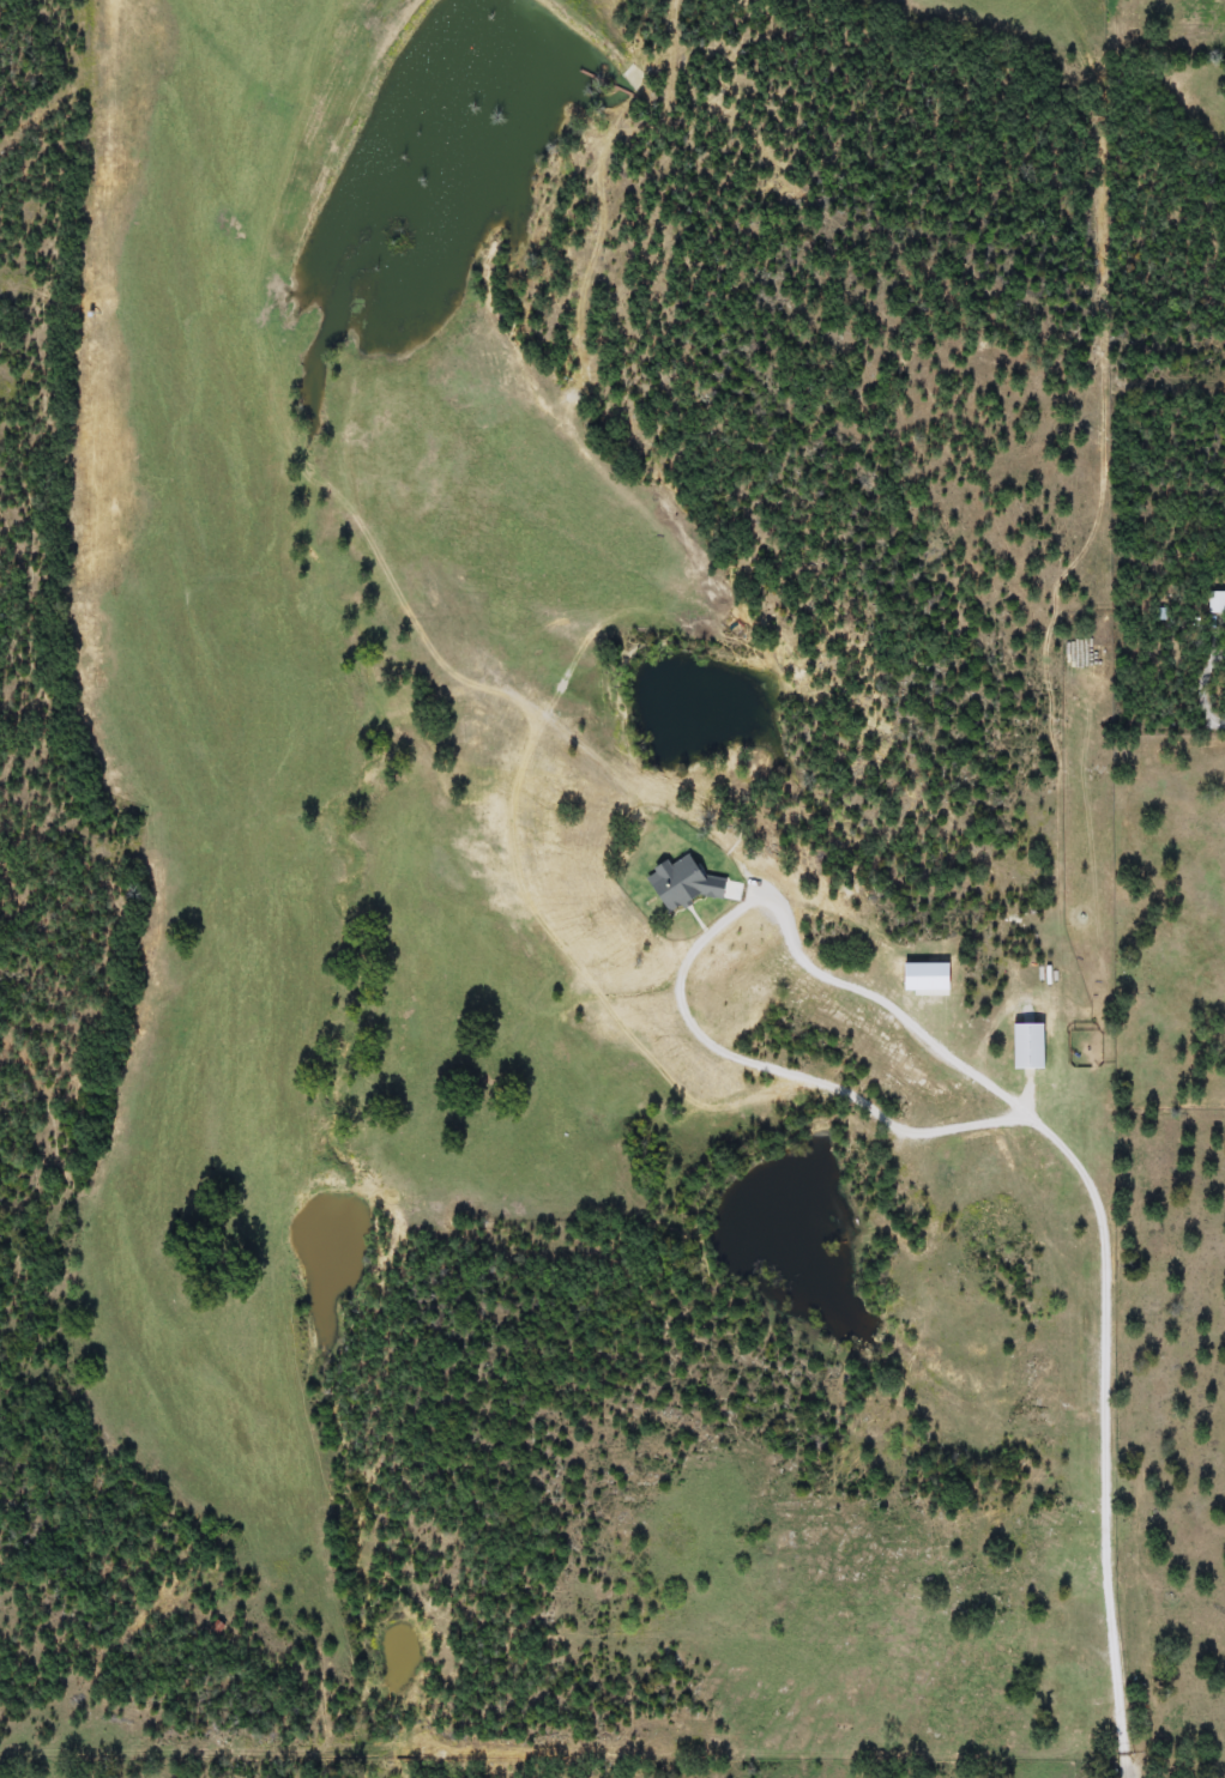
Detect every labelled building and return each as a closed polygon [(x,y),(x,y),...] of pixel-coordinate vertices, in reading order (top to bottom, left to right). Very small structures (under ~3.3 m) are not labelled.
[(1208,592),(1224,592),(1224,613),(1208,613),(1208,592)]
